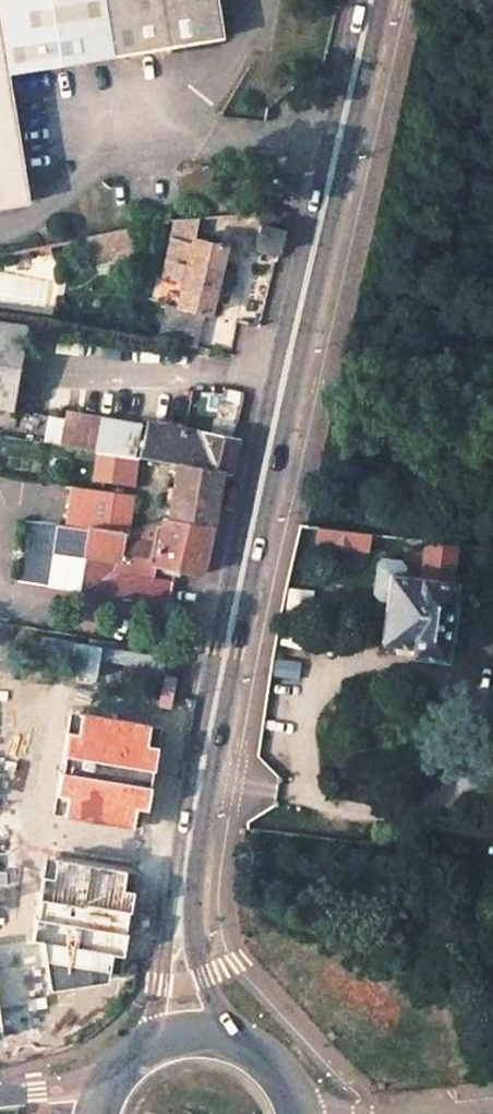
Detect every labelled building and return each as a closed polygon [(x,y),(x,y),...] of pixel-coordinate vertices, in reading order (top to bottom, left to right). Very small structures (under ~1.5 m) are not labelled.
[(217,0),(0,0),(0,205),(29,200),(8,71),(223,36),(217,0)] [(287,213),(260,214),(259,226),(254,247),(278,252),(287,213)] [(196,347),(205,310),(210,311),(215,290),(227,293),(232,275),(219,272),(225,246),(169,235),(156,299),(168,301),(158,338),(196,347)] [(0,319),(0,408),(14,410),(25,323),(0,319)] [(241,401),(228,398),(227,404),(223,403),(219,420),(236,425),(241,401)] [(95,450),(101,417),(68,410),(61,445),(95,450)] [(95,450),(134,456),(141,426),(101,417),(95,450)] [(175,437),(177,428),(148,422),(145,432),(175,437)] [(177,428),(175,437),(145,432),(139,457),(176,463),(221,470),(230,472),(238,439),(177,428)] [(176,463),(165,521),(211,528),(218,500),(221,470),(176,463)] [(114,530),(116,512),(96,509),(64,512),(64,524),(88,527),(114,530)] [(201,574),(211,528),(165,521),(160,520),(155,542),(123,537),(124,531),(114,530),(88,527),(88,534),(81,533),(79,553),(85,554),(81,591),(169,602),(171,590),(173,575),(153,572),(155,562),(201,574)] [(318,525),(314,545),(367,551),(370,531),(318,525)] [(425,538),(417,575),(405,573),(406,566),(403,559),(383,556),(376,560),(371,590),(376,598),(385,600),(381,639),(411,644),(410,652),(444,658),(454,581),(452,578),(459,543),(425,538)] [(61,761),(160,775),(168,722),(68,708),(61,761)] [(53,816),(152,830),(160,775),(61,761),(53,816)] [(42,878),(38,904),(129,918),(132,898),(120,896),(126,860),(57,850),(53,879),(42,878)] [(42,944),(49,994),(108,983),(109,972),(120,972),(129,918),(38,904),(30,941),(42,944)] [(15,1045),(0,987),(0,1049),(15,1045)]
